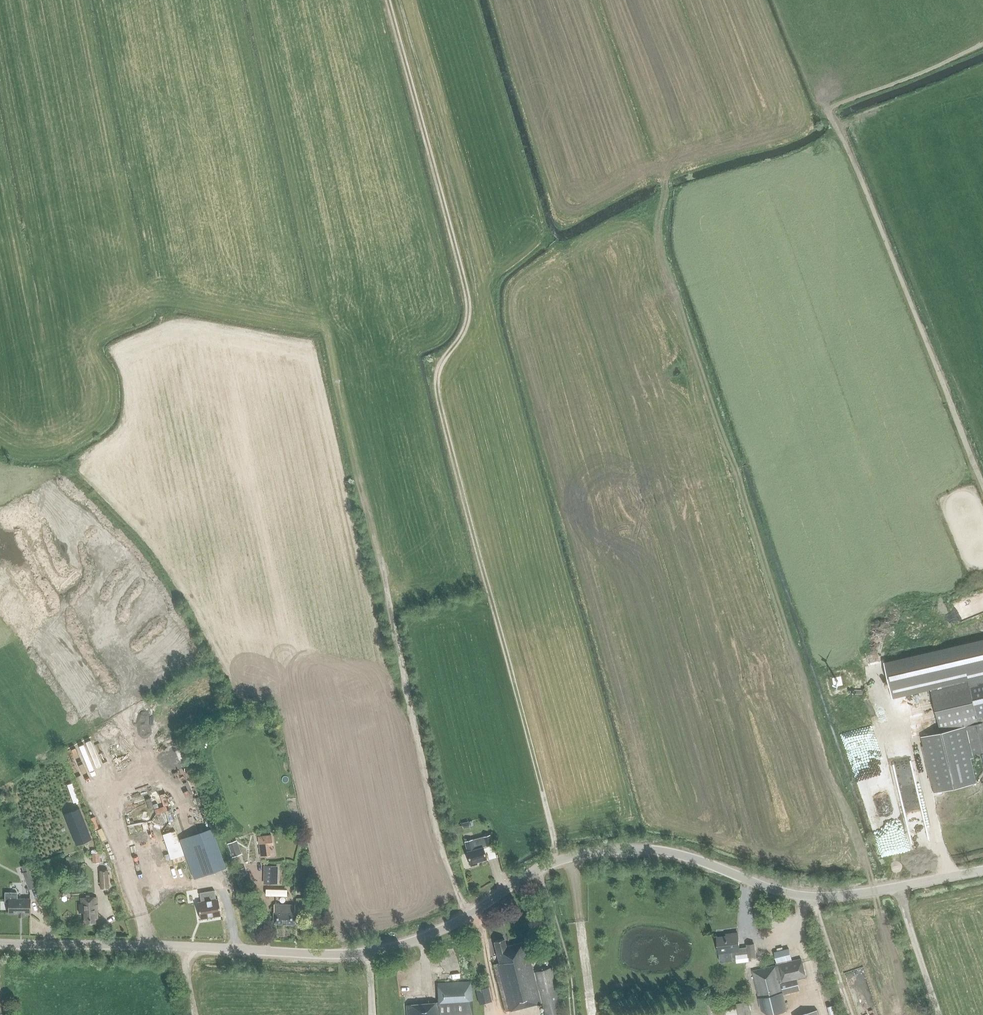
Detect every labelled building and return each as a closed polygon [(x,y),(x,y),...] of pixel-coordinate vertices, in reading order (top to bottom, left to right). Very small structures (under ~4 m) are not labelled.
[(930,687),(940,732),(920,736),(933,793),(976,784),(970,759),(973,758),(973,755),(982,752),(982,721),(982,716),(982,641),(885,662),(892,695),(930,687)] [(72,838),(88,832),(78,809),(63,816),(72,838)] [(212,828),(180,840),(194,878),(224,868),(226,868),(212,828)] [(483,847),(492,844),(490,834),(472,839),(464,841),(467,851),(466,851),(470,866),(477,864),(476,861),(486,859),(483,847)] [(227,843),(232,857),(241,854),(236,840),(227,843)] [(32,863),(29,864),(22,867),(24,872),(22,873),(29,889),(40,885),(32,863)] [(278,866),(263,866),(263,884),(277,884),(278,866)] [(108,888),(108,870),(99,870),(100,888),(108,888)] [(200,919),(220,916),(218,899),(215,899),(214,890),(199,893),(200,901),(197,902),(200,919)] [(23,914),(30,915),(30,899),(16,899),(16,892),(4,892),(4,901),(8,901),(8,913),(17,914),(18,917),(23,917),(23,914)] [(78,904),(79,912),(81,912),(84,912),(85,923),(95,923),(95,918),(97,918),(96,897),(81,898),(81,904),(78,904)] [(295,911),(295,904),(273,904),(273,910),(273,924),(295,924),(295,911)] [(739,948),(738,933),(731,934),(731,935),(717,937),(719,954),(720,962),(736,960),(736,963),(749,961),(748,957),(755,956),(754,944),(747,945),(747,947),(739,948)] [(544,1014),(561,1014),(554,987),(556,987),(551,968),(533,972),(525,942),(506,946),(504,939),(494,942),(499,963),(493,964),(504,1011),(541,1002),(544,1014)] [(791,960),(789,948),(773,951),(776,965),(752,971),(761,1011),(769,1014),(787,1011),(783,994),(800,990),(797,979),(805,977),(801,958),(791,960)] [(471,982),(437,984),(437,1003),(406,1005),(407,1014),(473,1014),(471,982)] [(492,1001),(488,987),(476,990),(479,1004),(492,1001)] [(748,1001),(735,1004),(738,1014),(752,1014),(748,1001)]
